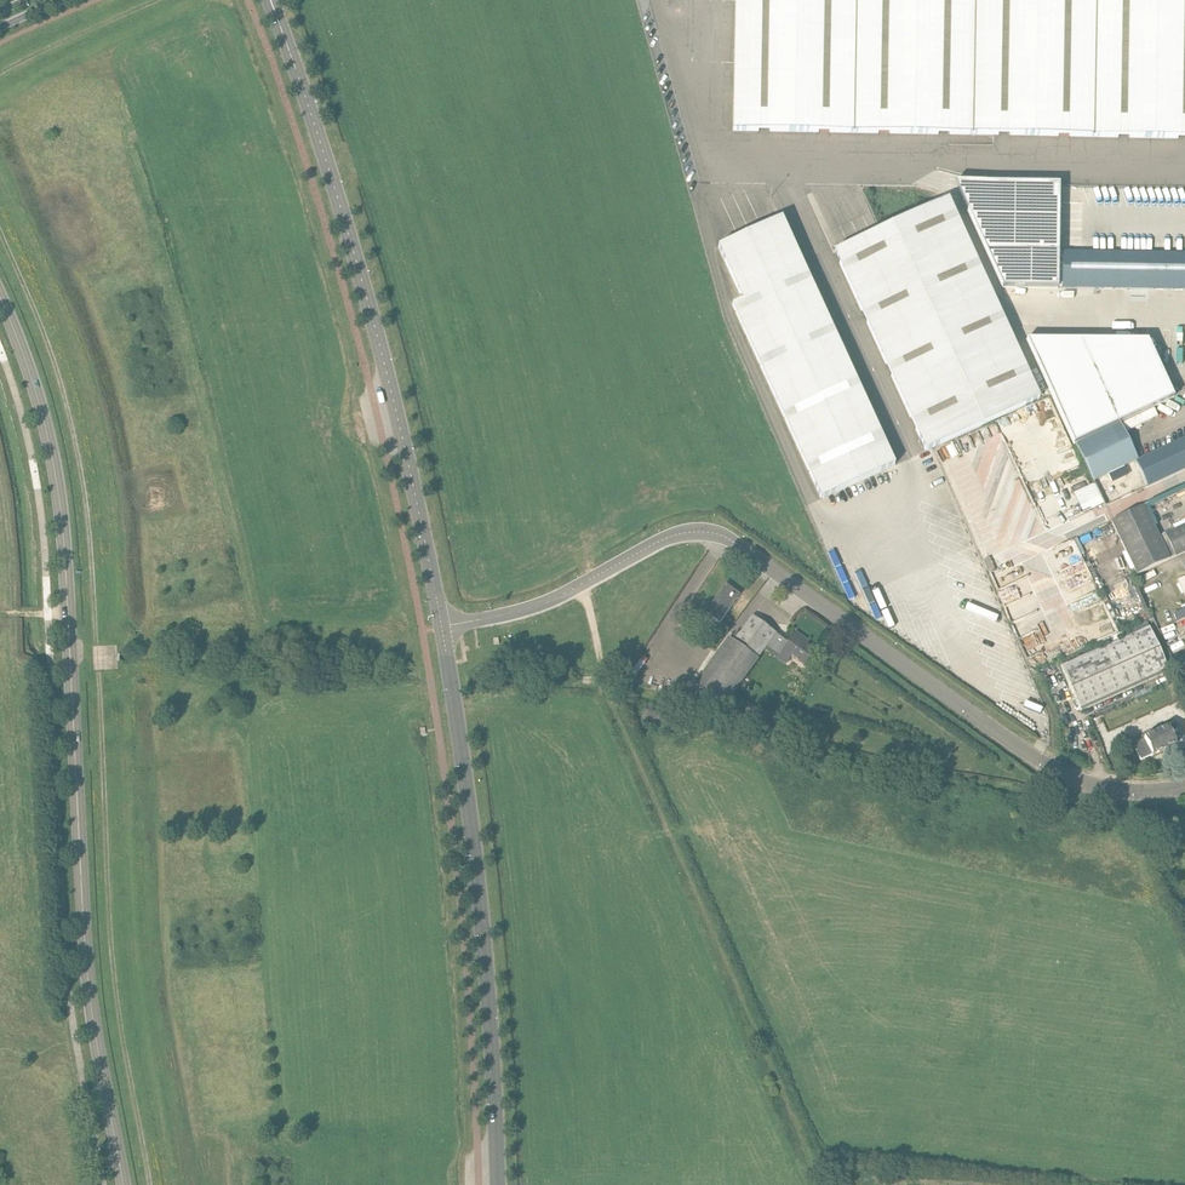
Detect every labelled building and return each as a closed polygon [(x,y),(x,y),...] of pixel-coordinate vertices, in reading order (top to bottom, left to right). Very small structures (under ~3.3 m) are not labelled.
[(734,97),(733,130),(972,134),(1184,138),(1184,0),(736,0),(734,97)] [(1061,288),(1062,252),(1063,189),(956,188),(1002,287),(1061,288)] [(925,450),(1039,398),(948,199),(834,251),(925,450)] [(821,498),(895,464),(782,217),(719,246),(744,299),(732,305),(821,498)] [(1062,252),(1061,288),(1184,290),(1184,254),(1113,253),(1062,252)] [(1074,442),(1175,396),(1147,339),(1026,339),(1074,442)] [(1138,461),(1137,460),(1119,423),(1075,444),(1093,481),(1135,462),(1138,461)] [(1146,486),(1184,468),(1184,438),(1137,460),(1138,461),(1135,462),(1146,486)] [(1076,491),(1082,511),(1104,504),(1097,484),(1076,491)] [(1135,574),(1169,559),(1143,506),(1110,521),(1135,574)] [(1184,552),(1184,523),(1164,533),(1175,556),(1184,552)] [(720,623),(740,595),(726,585),(705,613),(720,623)] [(735,642),(758,659),(776,633),(753,616),(735,642)] [(1062,667),(1081,712),(1171,672),(1151,627),(1062,667)] [(781,650),(804,666),(814,652),(801,642),(804,638),(795,632),(781,650)] [(1132,741),(1141,761),(1177,744),(1171,732),(1177,729),(1174,721),(1132,740),(1132,741)]
